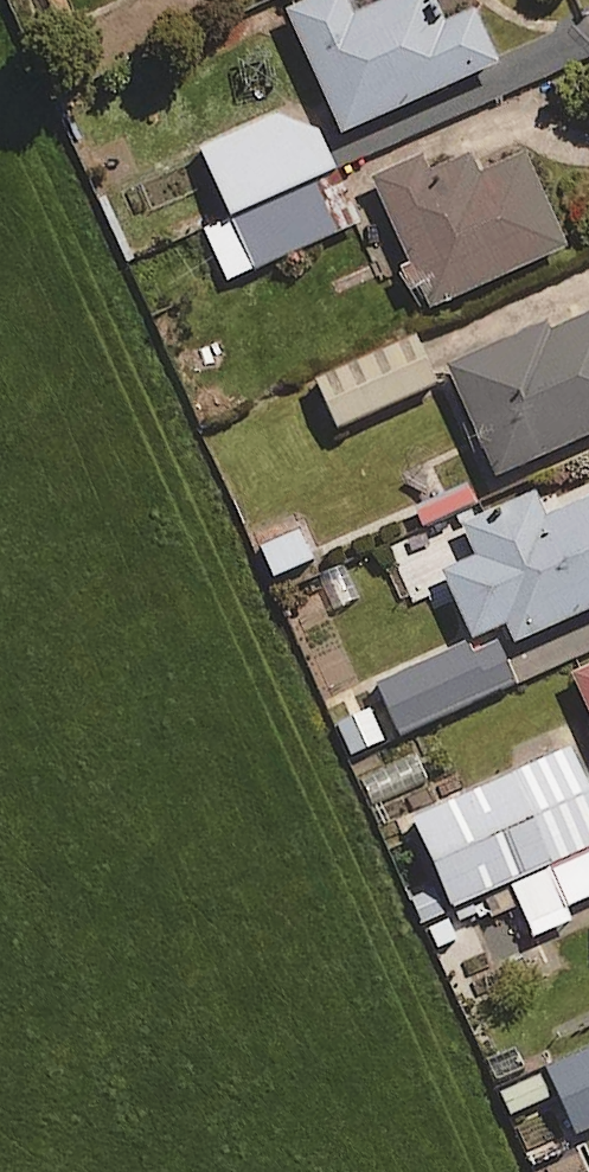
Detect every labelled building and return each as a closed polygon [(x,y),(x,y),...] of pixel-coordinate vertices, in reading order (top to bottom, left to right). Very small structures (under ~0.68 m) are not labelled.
[(336,0),(295,0),(274,10),(331,134),(489,63),(464,9),(434,22),(425,0),(373,0),(342,14),(336,0)] [(333,174),(302,103),(200,147),(230,218),(333,174)] [(419,310),(557,248),(511,147),(465,168),(459,153),(418,171),(411,155),(359,178),(419,310)] [(316,187),(205,235),(226,283),(337,235),(316,187)] [(545,323),(541,313),(442,359),(492,468),(588,424),(588,302),(545,323)] [(435,385),(414,338),(315,384),(337,430),(435,385)] [(544,510),(531,483),(455,518),(470,549),(438,564),(469,632),(502,617),(511,636),(588,600),(588,489),(544,510)] [(319,575),(300,532),(260,549),(279,593),(319,575)] [(335,724),(350,757),(516,683),(493,632),(360,691),(369,710),(335,724)] [(566,665),(588,716),(588,655),(566,665)] [(508,887),(530,941),(575,922),(570,911),(588,903),(588,793),(570,750),(412,821),(452,911),(508,887)] [(548,1071),(578,1136),(588,1131),(588,1052),(548,1071)]
